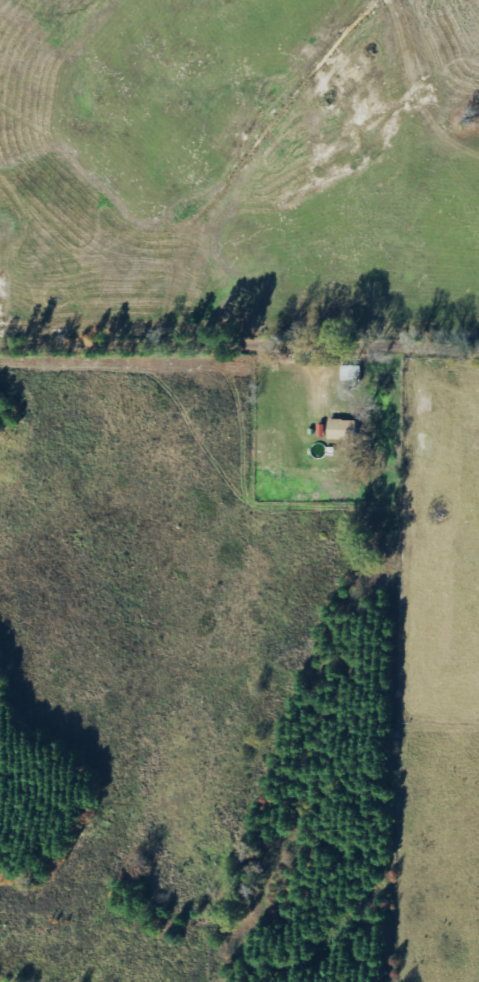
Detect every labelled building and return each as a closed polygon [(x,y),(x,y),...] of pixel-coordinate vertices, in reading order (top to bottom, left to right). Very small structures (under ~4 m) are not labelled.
[(357,420),(330,419),(329,439),(356,440),(357,420)]
